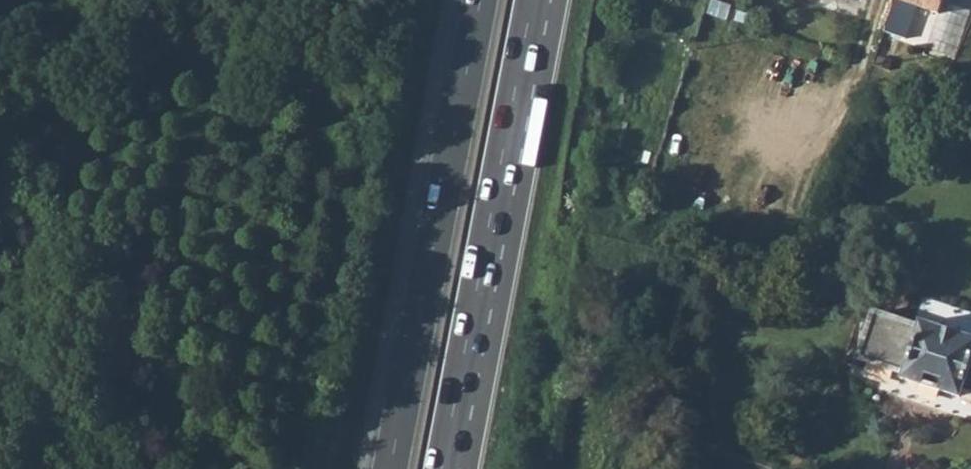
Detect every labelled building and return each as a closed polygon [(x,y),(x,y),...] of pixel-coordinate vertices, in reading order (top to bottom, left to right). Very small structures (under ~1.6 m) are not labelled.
[(908,40),(918,9),(938,15),(944,0),(895,0),(885,30),(885,31),(908,40)] [(858,356),(905,371),(903,378),(961,397),(963,390),(970,393),(970,311),(920,294),(910,323),(873,310),(865,334),(858,356)]
